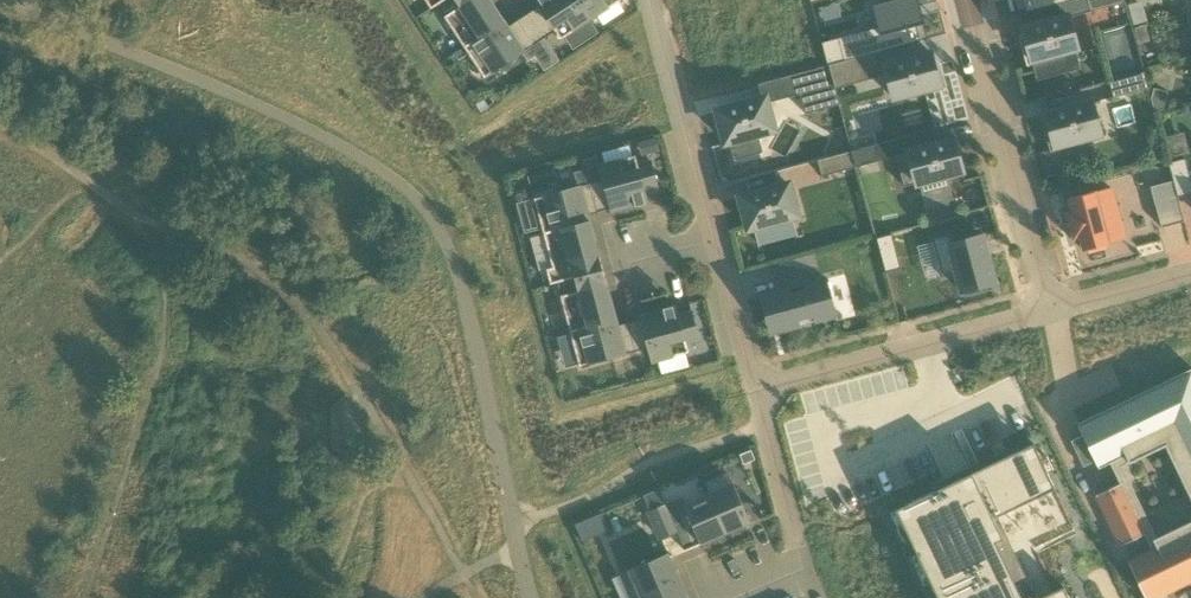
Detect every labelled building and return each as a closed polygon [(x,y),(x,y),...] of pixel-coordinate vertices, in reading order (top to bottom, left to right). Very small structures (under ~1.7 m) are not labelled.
[(432,8),(445,0),(427,0),(432,8)] [(461,7),(446,17),(466,47),(505,21),(495,5),(493,7),(488,0),(456,0),(461,7)] [(556,31),(562,39),(593,18),(581,0),(536,0),(540,6),(531,12),(547,37),(556,31)] [(593,18),(621,0),(581,0),(593,18)] [(845,61),(874,53),(920,40),(915,18),(912,9),(921,6),(919,0),(898,0),(874,7),(879,28),(840,38),(845,61)] [(1027,11),(1063,2),(1069,0),(1024,0),(1027,11)] [(1091,11),(1126,2),(1126,0),(1088,0),(1091,11)] [(694,24),(711,89),(775,72),(758,7),(694,24)] [(505,21),(466,47),(486,77),(547,37),(531,12),(509,26),(505,21)] [(1019,35),(1028,66),(1064,56),(1063,52),(1079,47),(1071,16),(1060,19),(1059,17),(1058,17),(1058,19),(1022,29),(1024,33),(1019,35)] [(1141,21),(1107,31),(1118,67),(1136,62),(1131,44),(1146,39),(1141,21)] [(830,65),(836,88),(881,75),(874,53),(845,61),(830,65)] [(933,53),(897,63),(896,61),(895,61),(896,63),(885,66),(893,97),(941,84),(933,53)] [(836,88),(830,65),(795,74),(806,114),(841,105),(836,88)] [(1145,72),(1110,81),(1115,98),(1149,88),(1145,72)] [(1155,88),(1152,99),(1155,111),(1164,108),(1168,91),(1155,88)] [(754,99),(754,101),(718,111),(727,142),(775,129),(766,98),(756,101),(755,99),(754,99)] [(1047,119),(1042,121),(1051,152),(1088,142),(1087,138),(1102,133),(1094,102),(1083,105),(1083,103),(1081,103),(1082,105),(1046,115),(1047,119)] [(1178,145),(1175,135),(1166,137),(1172,159),(1181,156),(1190,153),(1188,143),(1178,145)] [(643,156),(661,151),(657,137),(639,142),(643,156)] [(918,147),(919,149),(896,155),(905,186),(965,170),(956,139),(920,149),(920,147),(918,147)] [(853,151),(857,167),(892,158),(887,142),(853,151)] [(1165,157),(1161,142),(1146,146),(1150,160),(1165,157)] [(823,176),(857,167),(853,151),(819,160),(823,176)] [(600,165),(604,180),(612,208),(612,211),(648,201),(646,193),(659,189),(652,161),(638,164),(636,156),(600,165)] [(1169,162),(1174,180),(1179,197),(1190,194),(1190,181),(1185,158),(1169,162)] [(578,187),(604,180),(600,165),(585,169),(574,172),(578,187)] [(589,214),(612,208),(604,180),(578,187),(535,198),(545,233),(590,221),(589,214)] [(1185,221),(1179,197),(1174,180),(1151,186),(1162,228),(1185,221)] [(777,187),(741,197),(750,228),(798,215),(790,184),(779,187),(778,185),(777,185),(777,187)] [(1103,190),(1070,199),(1084,250),(1116,241),(1103,190)] [(590,221),(545,233),(554,267),(548,269),(552,284),(575,277),(604,270),(599,253),(596,254),(593,240),(595,239),(590,221)] [(961,285),(992,276),(984,244),(966,249),(961,231),(929,240),(937,272),(956,267),(961,285)] [(891,234),(876,238),(885,273),(901,268),(891,234)] [(562,296),(571,331),(617,319),(612,301),(609,301),(605,287),(608,286),(604,270),(575,277),(579,291),(562,296)] [(772,333),(774,333),(837,316),(827,279),(763,296),(772,333)] [(642,319),(649,347),(653,362),(689,352),(687,343),(700,340),(692,312),(679,315),(677,306),(641,316),(642,319)] [(619,325),(617,319),(571,331),(581,366),(649,347),(642,319),(619,325)] [(1190,581),(1190,370),(1083,421),(1104,467),(1114,462),(1147,532),(1154,548),(1131,559),(1152,597),(1157,597),(1190,581)] [(885,514),(927,597),(1082,597),(1073,581),(1060,588),(1025,516),(1055,502),(1028,444),(885,514)] [(752,450),(741,455),(745,464),(756,459),(752,450)] [(709,494),(726,533),(751,522),(734,483),(709,494)] [(1120,544),(1139,535),(1147,532),(1124,483),(1097,496),(1120,544)] [(649,493),(655,508),(666,503),(660,489),(649,493)] [(644,495),(650,510),(655,508),(649,493),(644,495)] [(726,533),(709,494),(685,505),(702,544),(726,533)] [(659,538),(678,530),(666,503),(655,508),(650,510),(647,511),(659,538)] [(576,540),(602,530),(596,513),(570,523),(576,540)] [(641,594),(680,577),(669,552),(630,569),(641,594)] [(641,594),(642,597),(689,597),(680,577),(641,594)]
